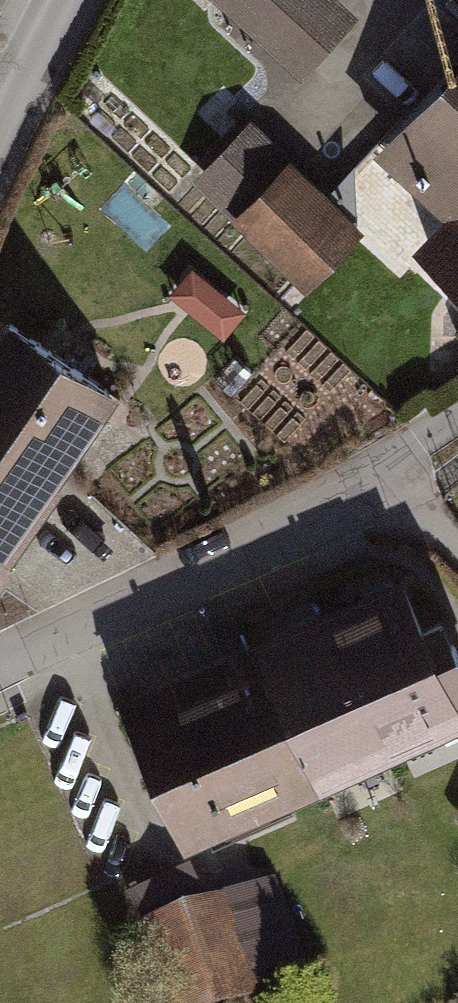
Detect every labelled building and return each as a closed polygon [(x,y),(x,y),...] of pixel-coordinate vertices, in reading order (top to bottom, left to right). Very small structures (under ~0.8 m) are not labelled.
[(359,20),(338,0),(213,0),(302,82),(359,20)] [(437,66),(457,86),(457,46),(437,66)] [(437,66),(356,139),(440,216),(457,199),(457,86),(437,66)] [(295,288),(355,229),(249,122),(189,181),(295,288)] [(440,216),(411,244),(457,290),(457,199),(440,216)] [(0,315),(0,556),(5,559),(116,392),(0,315)] [(398,570),(322,604),(390,755),(457,725),(457,704),(457,703),(457,645),(442,610),(420,620),(398,570)] [(316,788),(390,755),(322,604),(248,637),(316,788)] [(316,788),(248,637),(113,698),(181,849),(316,788)] [(269,880),(142,936),(172,1002),(243,1002),(310,973),(269,880)]
